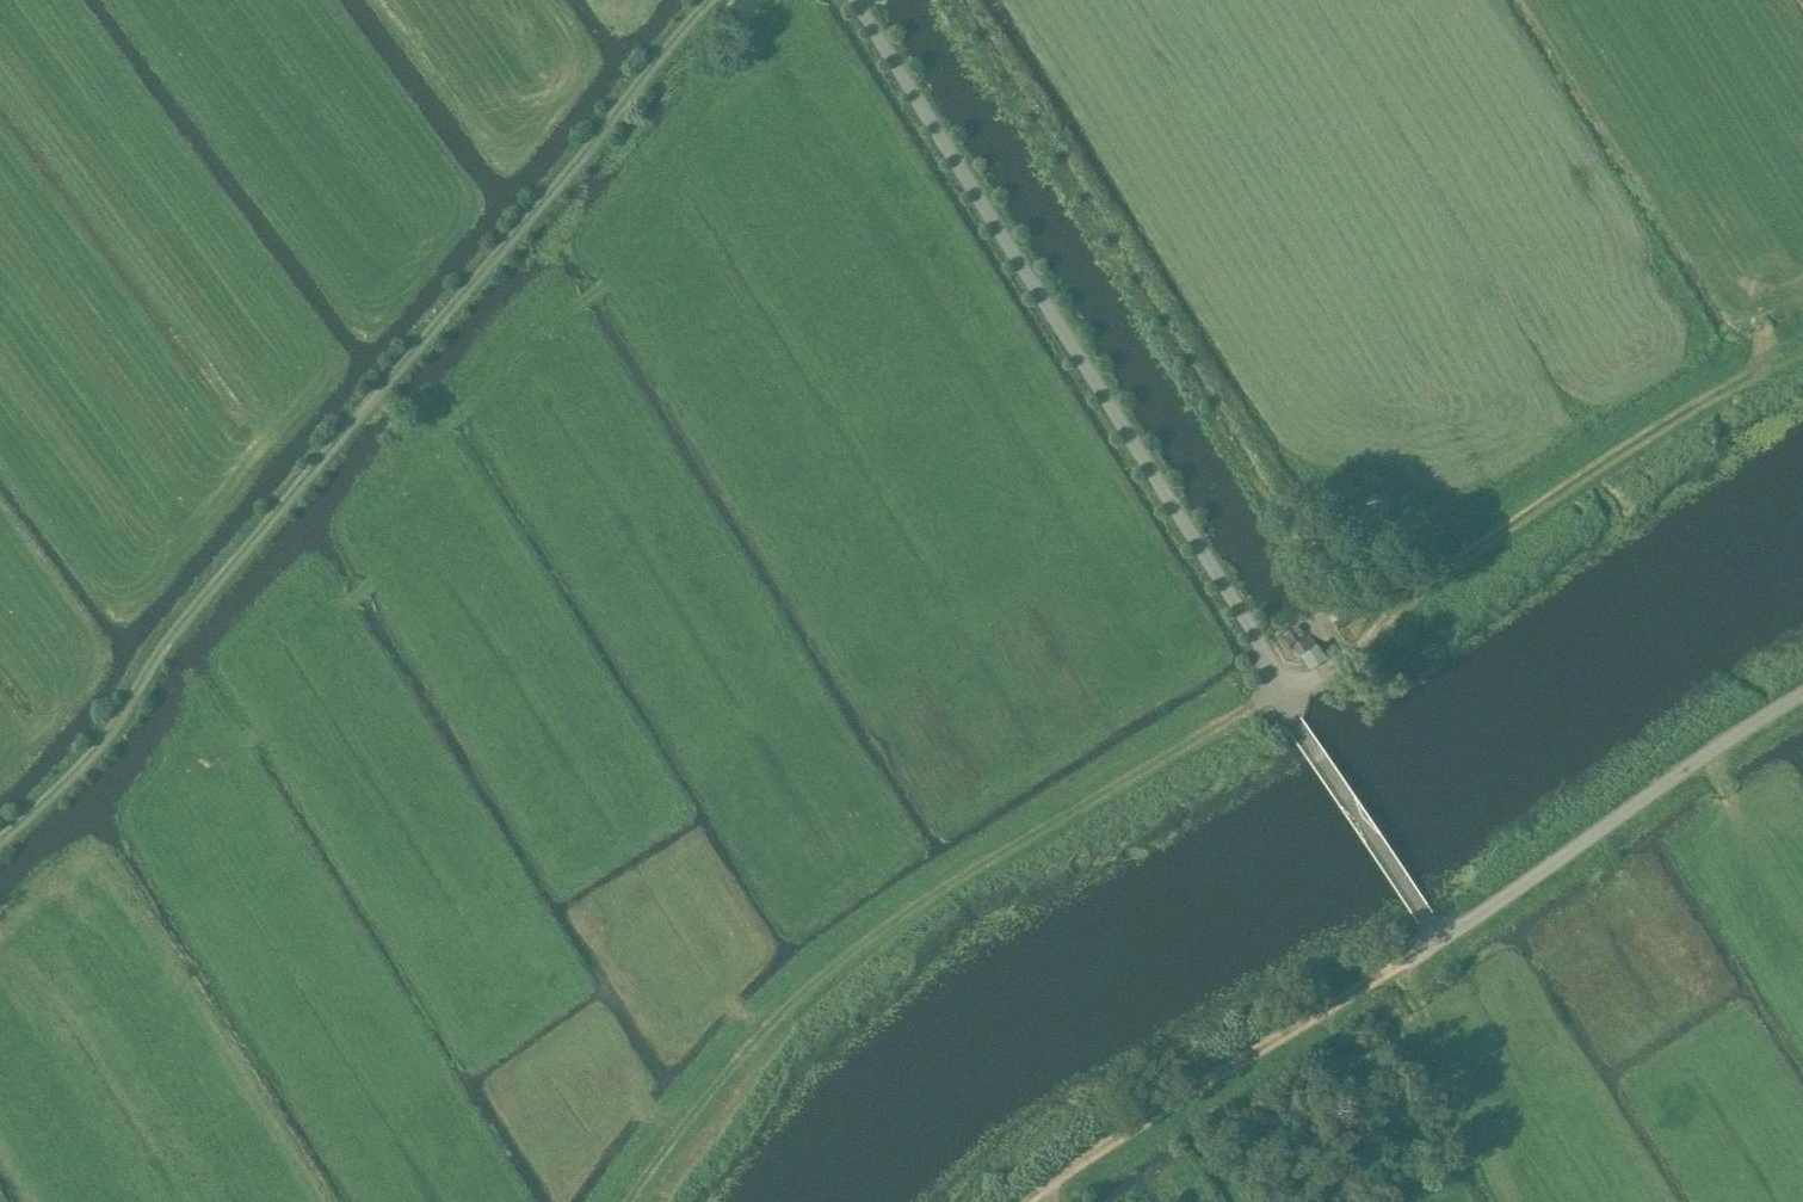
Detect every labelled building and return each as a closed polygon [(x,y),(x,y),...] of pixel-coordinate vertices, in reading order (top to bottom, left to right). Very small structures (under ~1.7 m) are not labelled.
[(1331,622),(1348,612),(1342,603),(1326,613),(1331,622)] [(1315,666),(1327,658),(1318,645),(1306,653),(1315,666)]
